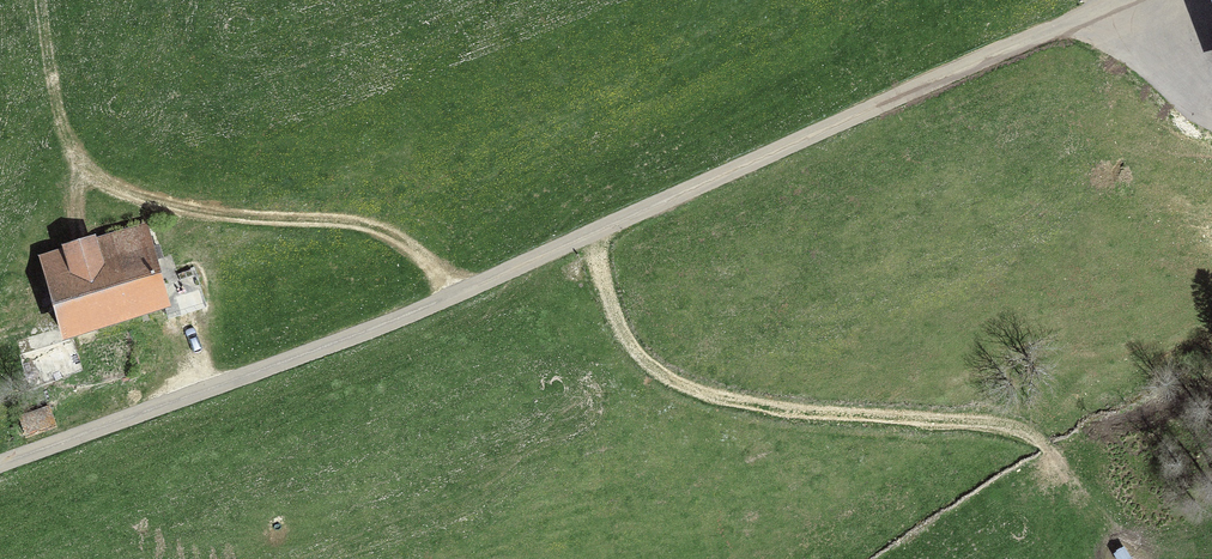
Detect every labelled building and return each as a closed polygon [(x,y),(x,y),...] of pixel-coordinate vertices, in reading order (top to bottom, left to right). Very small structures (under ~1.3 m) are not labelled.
[(167,314),(204,302),(192,266),(156,278),(143,227),(42,257),(65,336),(164,305),(167,314)]
